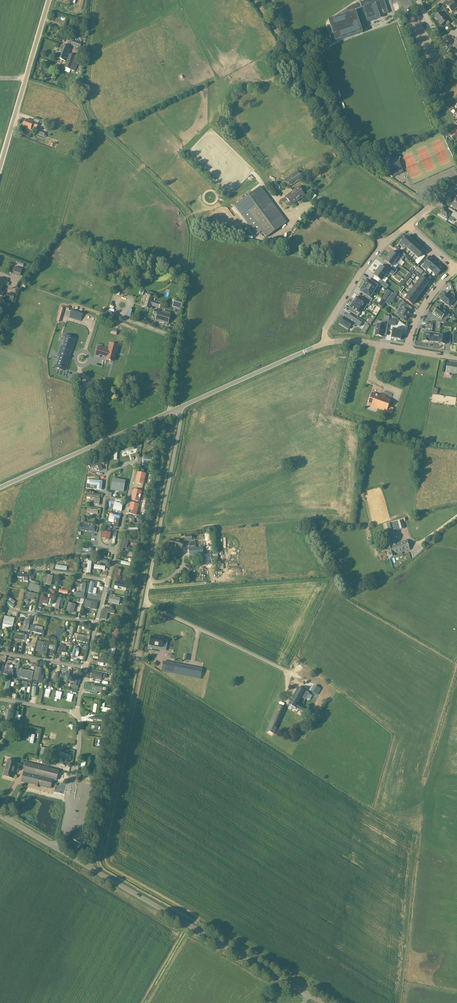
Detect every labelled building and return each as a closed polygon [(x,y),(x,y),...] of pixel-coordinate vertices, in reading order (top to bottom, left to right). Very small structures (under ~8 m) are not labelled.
[(327,26),(330,36),(333,35),(336,42),(363,33),(360,25),(367,23),(366,21),(372,19),(373,21),(384,17),(383,15),(389,13),(384,0),(367,0),(360,3),(352,5),(337,16),(337,17),(328,20),(330,25),(327,26)] [(456,8),(456,3),(456,2),(453,4),(452,2),(446,6),(452,13),(456,8)] [(448,25),(452,22),(446,13),(443,15),(441,12),(435,17),(441,25),(445,22),(448,25)] [(61,46),(57,58),(65,61),(70,49),(61,46)] [(80,58),(69,54),(65,68),(75,72),(80,58)] [(24,127),(30,130),(35,131),(38,124),(26,119),(24,127)] [(384,163),(390,175),(402,170),(397,158),(384,163)] [(302,176),(298,171),(284,180),(288,186),(302,176)] [(261,186),(240,202),(266,238),(287,222),(261,186)] [(285,197),(286,198),(283,199),(283,201),(287,206),(288,206),(291,205),(292,205),(305,195),(299,187),(285,197)] [(449,208),(448,211),(443,208),(439,214),(447,220),(450,216),(456,220),(456,219),(456,213),(449,208)] [(406,248),(412,240),(408,237),(402,244),(400,246),(404,249),(406,248)] [(412,240),(406,248),(410,251),(416,244),(412,240)] [(414,255),(420,248),(416,244),(410,251),(414,255)] [(424,251),(420,248),(414,255),(418,258),(424,251)] [(391,252),(388,257),(397,264),(401,260),(402,260),(404,258),(399,254),(397,257),(391,252)] [(426,271),(428,268),(435,260),(433,258),(433,259),(430,256),(421,267),(426,271)] [(388,257),(384,261),(386,262),(390,266),(388,268),(395,273),(397,270),(395,269),(398,265),(397,264),(388,257)] [(437,262),(435,260),(428,268),(432,272),(439,264),(437,262)] [(439,264),(432,272),(437,276),(443,268),(441,266),(439,264)] [(380,266),(377,271),(385,277),(388,273),(391,275),(393,276),(395,273),(388,268),(386,271),(382,267),(380,266)] [(23,269),(15,267),(13,275),(20,277),(23,269)] [(377,271),(374,276),(375,276),(380,280),(378,283),(381,285),(386,289),(388,286),(385,284),(388,279),(385,277),(377,271)] [(421,277),(418,282),(425,287),(429,283),(421,277)] [(372,283),(371,282),(367,280),(366,282),(365,282),(363,285),(373,292),(377,286),(379,288),(381,285),(378,283),(374,280),(372,283)] [(425,287),(418,282),(415,286),(422,292),(425,287)] [(360,292),(363,294),(364,295),(363,297),(371,302),(373,299),(370,297),(373,292),(363,285),(360,289),(361,289),(360,292)] [(411,290),(419,296),(422,292),(415,286),(411,290)] [(416,300),(419,296),(411,290),(408,295),(416,300)] [(146,295),(143,307),(151,309),(152,306),(159,308),(161,303),(154,301),(155,298),(154,297),(155,295),(147,292),(147,295),(146,295)] [(8,293),(5,301),(13,303),(15,295),(8,293)] [(391,293),(387,300),(391,303),(395,296),(391,293)] [(440,300),(449,307),(452,303),(455,306),(456,304),(456,303),(454,294),(453,293),(450,297),(445,294),(440,300)] [(416,300),(408,295),(405,299),(412,305),(416,300)] [(352,302),(363,309),(364,310),(367,305),(369,306),(371,303),(364,299),(362,302),(356,298),(355,300),(354,300),(352,302)] [(183,303),(174,300),(172,306),(181,309),(183,303)] [(363,309),(352,302),(350,305),(351,306),(350,308),(353,310),(351,312),(358,317),(363,309)] [(401,313),(398,317),(401,319),(400,319),(403,321),(404,320),(405,321),(411,312),(410,311),(407,309),(409,306),(403,302),(397,310),(401,313)] [(438,306),(433,313),(439,319),(436,322),(444,323),(445,321),(443,320),(448,314),(438,306)] [(168,324),(171,315),(158,311),(155,321),(168,324)] [(344,317),(340,324),(349,329),(351,325),(354,327),(356,325),(359,327),(362,323),(349,315),(347,319),(345,318),(344,317)] [(375,330),(374,334),(375,335),(375,336),(382,337),(383,335),(384,329),(387,330),(389,320),(384,319),(383,319),(383,322),(382,325),(377,324),(377,325),(376,330),(375,330)] [(391,330),(391,334),(392,334),(391,338),(401,340),(402,331),(403,328),(398,327),(397,331),(391,330)] [(91,342),(93,332),(87,330),(84,340),(91,342)] [(429,342),(431,342),(432,332),(429,332),(429,336),(423,335),(423,342),(429,342)] [(432,332),(431,342),(438,343),(438,344),(439,344),(439,337),(434,336),(435,333),(432,332)] [(449,342),(450,336),(446,336),(446,335),(440,335),(439,337),(439,344),(445,345),(446,342),(449,342)] [(61,346),(60,351),(69,354),(71,350),(72,350),(75,341),(66,338),(64,343),(63,342),(62,346),(61,346)] [(99,346),(96,356),(100,357),(100,355),(107,357),(106,359),(114,361),(118,346),(111,344),(109,349),(99,346)] [(59,361),(57,366),(66,369),(69,359),(68,359),(69,354),(60,351),(58,357),(57,360),(59,361)] [(456,374),(456,364),(447,363),(446,373),(456,374)] [(391,400),(372,393),(367,405),(377,408),(387,412),(391,400)] [(108,468),(106,462),(97,465),(99,471),(108,468)] [(136,472),(135,483),(144,484),(146,473),(136,472)] [(110,490),(123,492),(125,480),(112,478),(110,490)] [(89,480),(89,485),(96,485),(96,489),(102,489),(103,480),(89,480)] [(99,504),(100,494),(87,493),(87,497),(94,498),(94,504),(99,504)] [(113,502),(112,510),(122,511),(123,504),(113,502)] [(136,515),(139,504),(131,502),(128,513),(136,515)] [(109,514),(109,520),(115,520),(115,527),(119,527),(120,514),(109,514)] [(386,545),(390,557),(395,556),(395,554),(410,550),(407,540),(398,543),(394,532),(405,528),(402,520),(387,525),(389,533),(388,534),(391,544),(386,545)] [(102,538),(109,539),(111,532),(103,531),(102,538)] [(171,540),(169,546),(173,547),(172,550),(178,552),(179,548),(182,549),(183,542),(181,542),(181,541),(174,539),(174,540),(171,540)] [(121,541),(119,551),(122,552),(123,547),(126,548),(128,542),(121,541)] [(189,548),(189,555),(203,554),(203,547),(195,547),(189,548)] [(103,557),(99,556),(98,562),(106,564),(108,560),(103,559),(103,557)] [(120,576),(122,569),(115,567),(112,579),(120,581),(121,576),(120,576)] [(44,584),(52,585),(52,575),(44,574),(44,584)] [(27,589),(37,592),(40,583),(31,580),(27,589)] [(75,592),(74,597),(83,598),(86,583),(83,583),(81,593),(75,592)] [(86,598),(84,607),(97,610),(98,601),(96,600),(97,595),(87,593),(85,598),(86,598)] [(43,597),(44,595),(40,594),(38,607),(41,608),(42,603),(47,604),(49,598),(43,597)] [(109,596),(108,602),(119,605),(120,598),(109,596)] [(13,607),(15,605),(14,604),(15,601),(9,597),(5,602),(13,607)] [(56,603),(53,603),(52,607),(59,609),(59,606),(62,606),(64,599),(57,597),(56,603)] [(73,613),(76,604),(68,602),(66,610),(73,613)] [(101,619),(106,620),(108,613),(114,614),(115,611),(104,608),(101,619)] [(12,631),(15,618),(4,615),(1,629),(12,631)] [(30,632),(42,633),(43,627),(31,625),(30,632)] [(57,627),(55,636),(61,637),(63,629),(57,627)] [(71,637),(74,628),(71,627),(70,630),(67,629),(66,635),(71,637)] [(74,633),(74,636),(77,636),(76,641),(88,643),(90,636),(74,633)] [(161,648),(161,647),(162,648),(164,638),(151,636),(149,645),(151,645),(150,648),(156,649),(157,647),(161,648)] [(37,641),(35,653),(47,654),(48,642),(37,641)] [(78,657),(80,648),(74,646),(71,657),(74,658),(75,656),(78,657)] [(203,669),(163,661),(161,672),(201,679),(203,669)] [(5,664),(3,674),(12,676),(13,669),(8,668),(8,664),(5,664)] [(32,680),(42,682),(44,675),(40,674),(42,668),(36,667),(32,680)] [(18,669),(17,678),(32,680),(33,672),(18,669)] [(91,671),(90,679),(101,681),(102,673),(91,671)] [(71,674),(68,687),(77,689),(79,676),(71,674)] [(315,684),(310,691),(317,695),(319,691),(318,690),(320,687),(315,684)] [(298,687),(295,693),(302,697),(305,699),(306,699),(309,694),(309,693),(305,691),(305,692),(298,687)] [(295,693),(289,704),(290,704),(296,708),(305,713),(304,715),(309,718),(313,712),(298,704),(302,697),(295,693)] [(286,708),(278,705),(267,731),(274,734),(286,708)] [(48,749),(42,747),(40,755),(46,756),(48,749)] [(66,754),(60,752),(58,759),(64,761),(66,754)] [(13,778),(17,762),(8,760),(3,776),(13,778)] [(24,774),(22,782),(29,783),(35,785),(35,786),(40,788),(40,786),(51,789),(53,779),(56,780),(58,773),(59,771),(41,767),(26,763),(24,774)]
